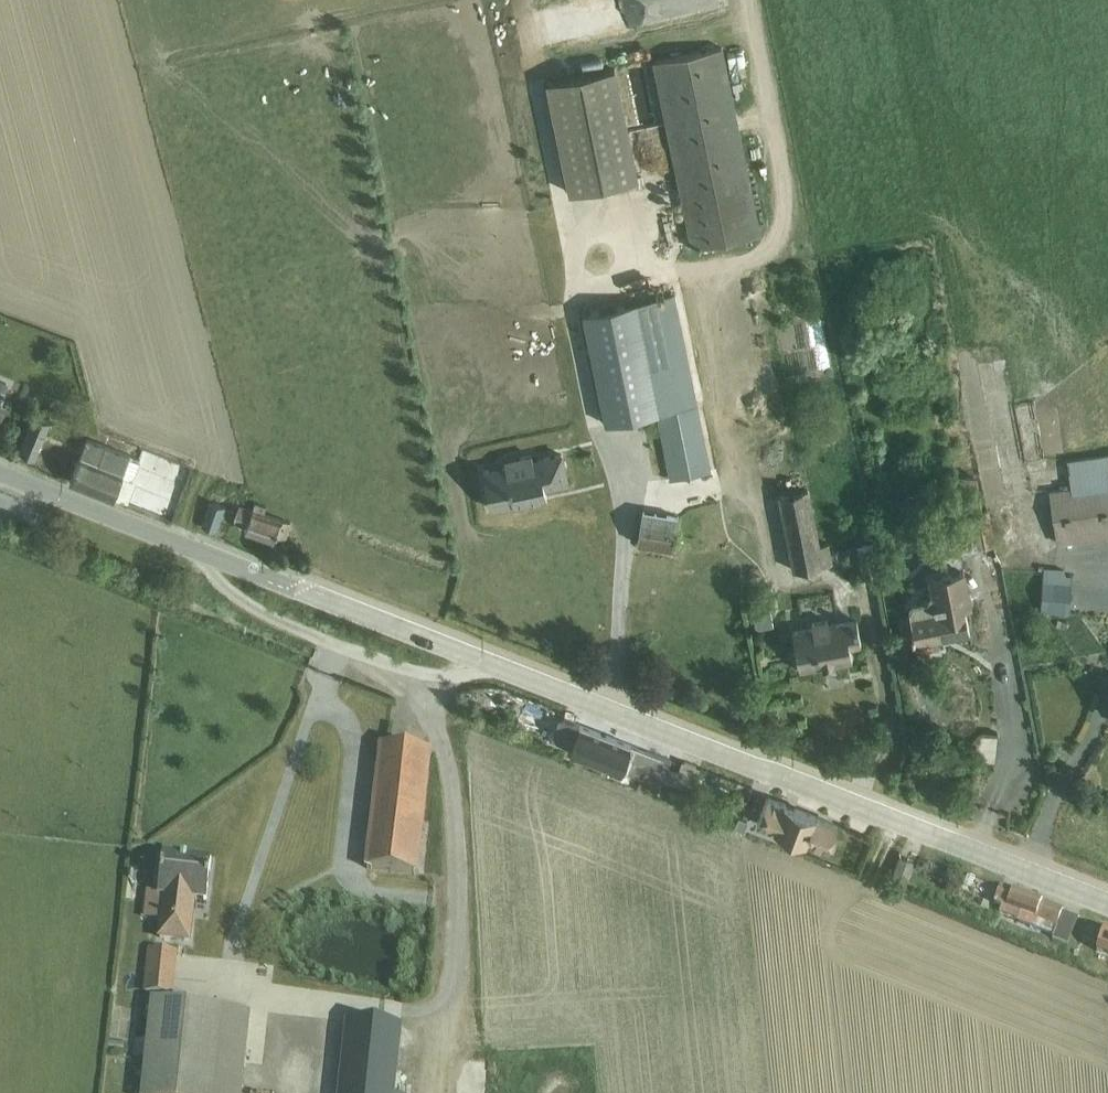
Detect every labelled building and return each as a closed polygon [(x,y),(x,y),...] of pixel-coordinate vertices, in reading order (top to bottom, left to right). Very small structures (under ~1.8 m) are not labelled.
[(722,10),(721,0),(632,0),(635,23),(722,10)] [(724,46),(653,61),(692,247),(762,233),(724,46)] [(617,68),(546,82),(569,194),(639,179),(617,68)] [(676,295),(583,314),(595,375),(606,424),(659,414),(699,406),(689,357),(676,295)] [(7,394),(3,393),(9,377),(0,374),(0,411),(7,394)] [(699,406),(659,414),(673,478),(712,470),(699,406)] [(33,415),(20,446),(36,453),(47,422),(72,431),(75,424),(76,421),(56,414),(46,410),(45,412),(44,414),(36,411),(33,415)] [(87,436),(71,478),(114,495),(114,494),(122,474),(123,472),(127,474),(132,475),(136,471),(140,458),(87,436)] [(492,465),(483,467),(492,507),(500,505),(517,501),(517,500),(547,494),(546,485),(555,483),(561,482),(568,481),(562,451),(556,452),(534,457),(532,451),(505,456),(506,462),(492,465)] [(49,452),(44,466),(63,473),(69,459),(49,452)] [(1050,490),(1058,543),(1107,536),(1107,454),(1068,459),(1072,487),(1050,490)] [(122,474),(114,494),(129,500),(137,479),(122,474)] [(810,489),(778,495),(793,570),(833,562),(830,543),(820,544),(810,489)] [(211,500),(202,523),(217,529),(225,505),(211,500)] [(240,504),(235,521),(247,525),(245,530),(274,540),(276,534),(285,537),(291,521),(265,512),(266,506),(256,502),(254,508),(240,504)] [(644,510),(630,591),(657,596),(660,579),(669,581),(680,519),(681,516),(680,516),(644,510)] [(190,568),(184,582),(195,586),(201,572),(190,568)] [(1044,568),(1041,611),(1070,613),(1072,576),(1066,575),(1066,573),(1064,573),(1065,569),(1051,568),(1044,568)] [(911,615),(898,618),(904,646),(916,643),(916,646),(970,635),(965,608),(973,607),(967,571),(929,578),(932,593),(928,600),(913,603),(909,608),(911,615)] [(769,597),(751,600),(756,627),(773,624),(769,597)] [(796,646),(792,651),(795,660),(799,663),(800,667),(825,663),(825,664),(835,662),(835,661),(853,658),(850,643),(862,641),(857,616),(829,621),(828,616),(811,618),(812,624),(793,628),(796,646)] [(559,714),(551,735),(556,736),(564,716),(559,714)] [(564,716),(556,736),(572,742),(569,750),(609,766),(609,768),(621,772),(623,767),(662,783),(664,776),(668,767),(669,763),(672,758),(627,740),(615,736),(564,716)] [(382,746),(367,868),(374,869),(416,873),(430,752),(382,746)] [(668,767),(664,776),(675,781),(679,769),(680,767),(677,766),(669,763),(668,767)] [(767,796),(757,820),(806,840),(807,838),(832,848),(837,836),(834,834),(838,824),(816,816),(816,815),(767,796)] [(147,890),(145,919),(162,920),(161,942),(194,944),(196,899),(211,900),(213,855),(161,852),(160,890),(147,890)] [(901,855),(890,880),(903,885),(914,860),(901,855)] [(1002,888),(995,904),(997,905),(996,906),(1002,908),(999,915),(1018,922),(1018,923),(1054,938),(1052,940),(1067,946),(1077,922),(1078,920),(1063,914),(1064,912),(1002,888)] [(1097,952),(1107,957),(1107,931),(1106,930),(1097,952)] [(147,964),(144,993),(175,996),(178,966),(179,952),(149,949),(147,964)] [(250,962),(249,974),(271,976),(272,965),(250,962)] [(141,1092),(242,1092),(251,1010),(221,1007),(151,1000),(141,1092)] [(338,1092),(396,1092),(403,1025),(345,1020),(338,1092)]
